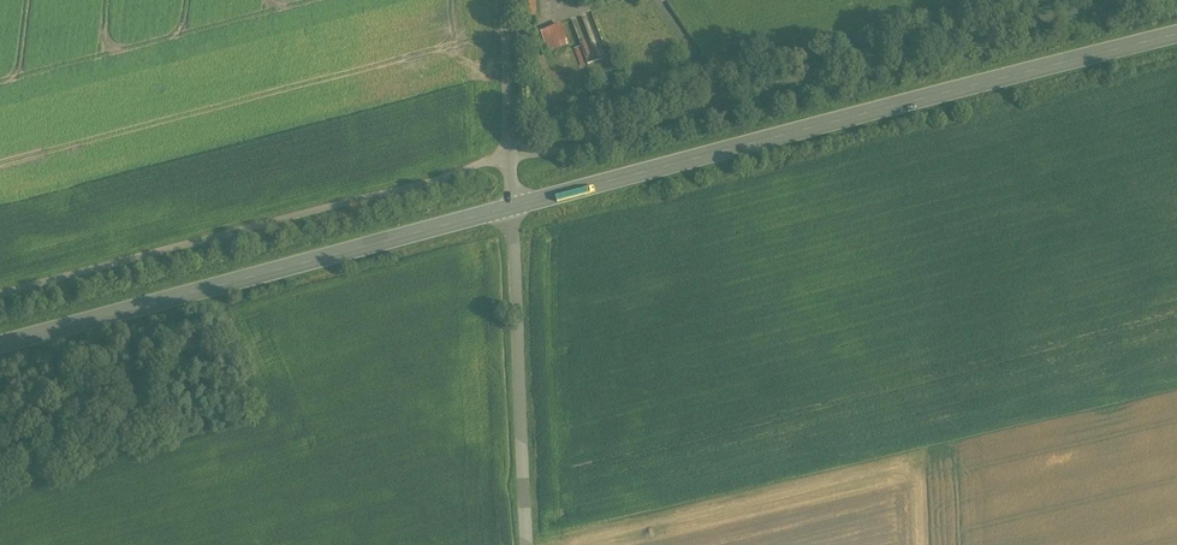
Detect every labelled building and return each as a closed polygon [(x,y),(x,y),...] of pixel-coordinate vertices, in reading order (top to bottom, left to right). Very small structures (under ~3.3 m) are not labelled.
[(522,14),(543,13),(542,0),(522,0),(522,14)] [(539,30),(549,52),(570,43),(560,21),(539,30)] [(586,39),(580,41),(587,62),(607,55),(599,31),(585,36),(586,39)]
